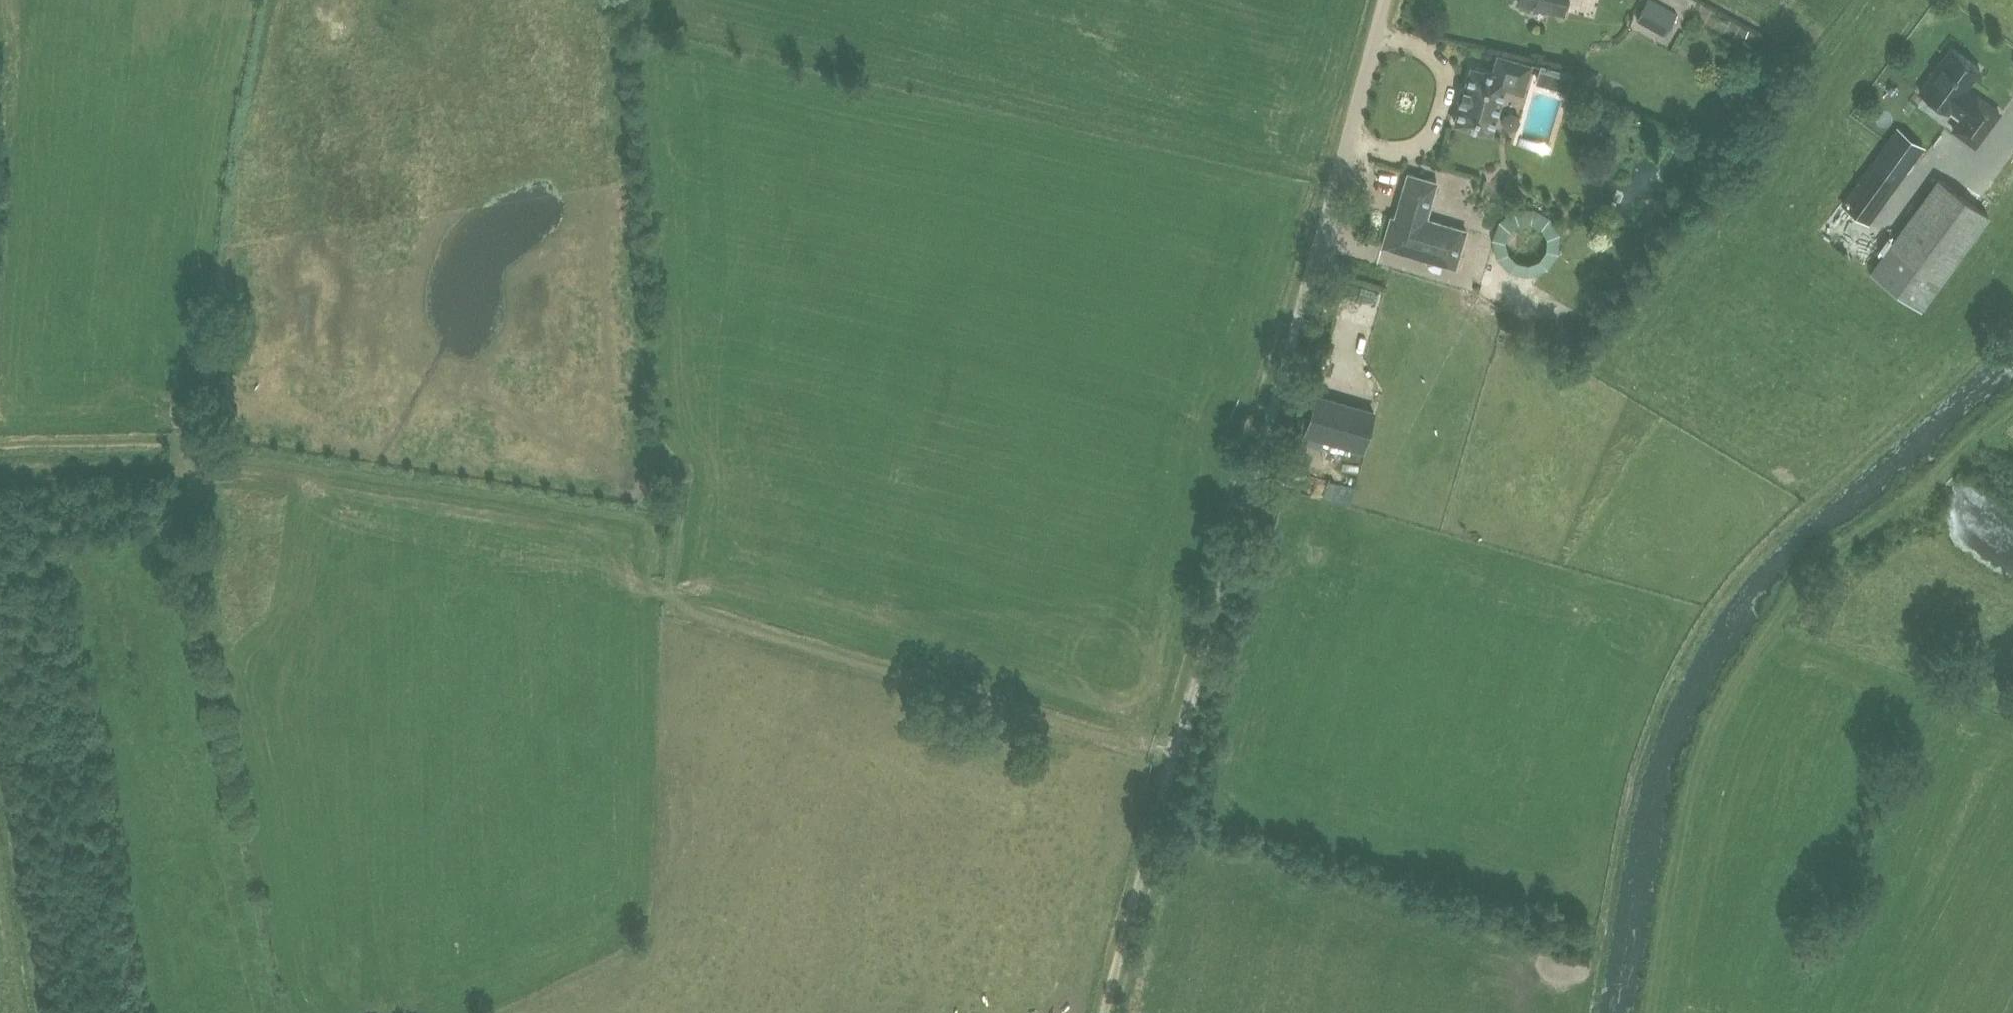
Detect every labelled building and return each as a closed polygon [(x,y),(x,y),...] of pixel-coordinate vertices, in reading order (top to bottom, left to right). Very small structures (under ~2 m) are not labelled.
[(1518,1),(1563,12),(1565,0),(1518,0),(1518,1)] [(1676,16),(1649,0),(1647,0),(1637,19),(1665,36),(1676,16)] [(1975,99),(1964,90),(1980,69),(1952,48),(1920,91),(1948,112),(1955,103),(1966,111),(1953,129),(1975,145),(2000,112),(1978,96),(1975,99)] [(1525,82),(1531,64),(1498,54),(1493,72),(1471,65),(1455,121),(1491,132),(1505,86),(1512,88),(1514,78),(1525,82)] [(1567,90),(1573,72),(1541,63),(1536,81),(1567,90)] [(1532,142),(1559,148),(1569,101),(1543,95),(1532,142)] [(1968,155),(1974,147),(1958,135),(1952,144),(1968,155)] [(1888,142),(1853,190),(1843,203),(1868,221),(1878,208),(1913,160),(1888,142)] [(1391,216),(1383,245),(1455,267),(1466,230),(1426,218),(1437,182),(1408,173),(1395,217),(1391,216)] [(1920,307),(1988,215),(1938,178),(1870,270),(1920,307)] [(1368,319),(1382,321),(1388,284),(1348,279),(1333,381),(1344,383),(1342,397),(1360,400),(1370,329),(1367,329),(1368,319)] [(1363,450),(1375,412),(1355,407),(1344,445),(1363,450)]
